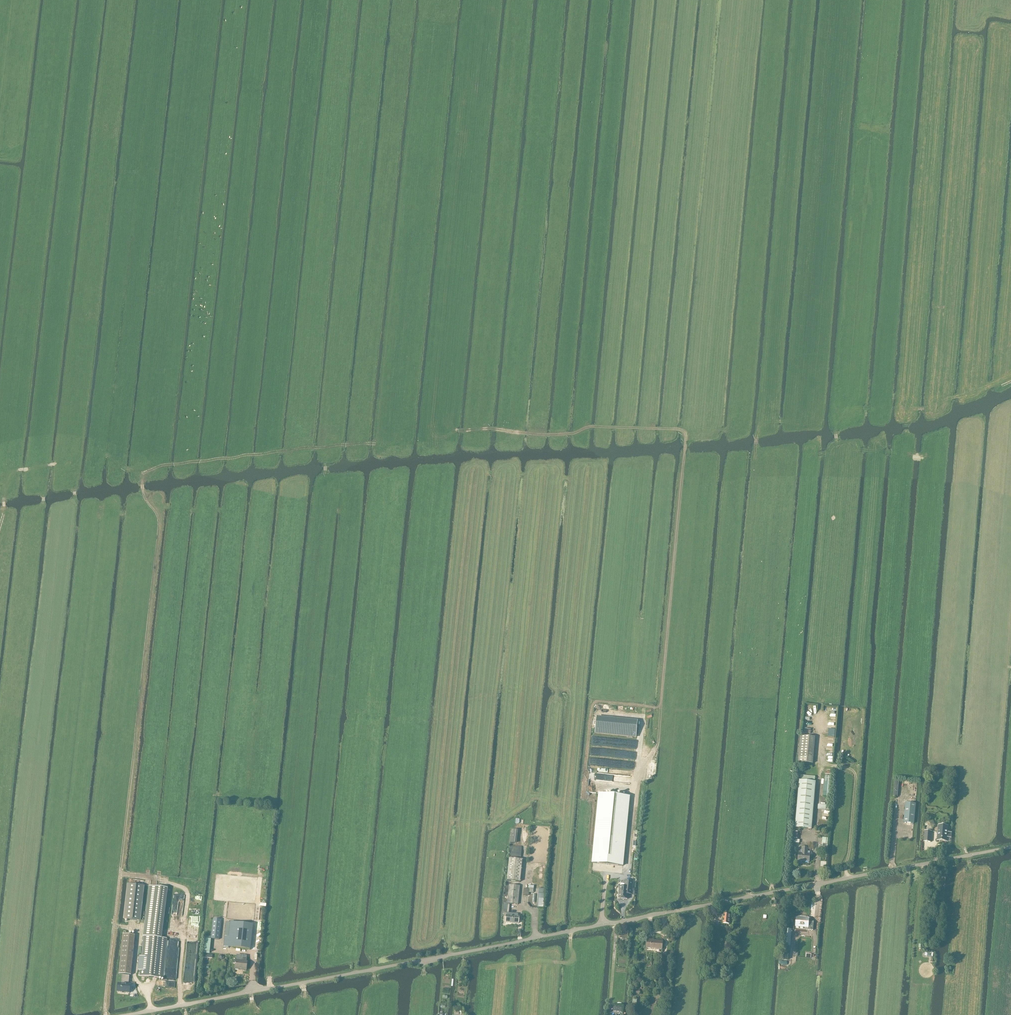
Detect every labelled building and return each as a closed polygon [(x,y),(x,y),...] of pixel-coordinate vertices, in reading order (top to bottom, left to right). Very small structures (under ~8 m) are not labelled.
[(597,717),(596,733),(636,737),(637,721),(597,717)] [(800,736),(797,762),(813,764),(815,737),(800,736)] [(610,773),(609,787),(624,788),(625,774),(610,773)] [(825,776),(823,796),(831,797),(833,777),(825,776)] [(799,781),(795,828),(811,829),(815,783),(815,782),(800,781),(799,781)] [(599,794),(593,863),(618,865),(625,796),(599,794)] [(903,823),(914,824),(916,804),(905,803),(903,823)] [(948,827),(938,826),(937,841),(946,842),(947,837),(951,838),(951,833),(947,833),(948,827)] [(510,846),(509,857),(520,858),(521,847),(510,846)] [(798,861),(809,862),(810,854),(807,854),(808,848),(802,848),(802,853),(799,853),(798,861)] [(509,858),(507,881),(520,882),(522,860),(509,858)] [(546,878),(546,876),(545,875),(545,874),(544,873),(543,872),(542,871),(540,871),(538,871),(536,872),(535,872),(534,873),(533,874),(532,875),(532,877),(532,878),(532,879),(532,881),(533,882),(534,883),(535,884),(536,885),(538,885),(539,885),(540,885),(542,884),(543,884),(544,883),(545,882),(546,881),(546,879),(546,878)] [(619,891),(619,894),(620,894),(619,899),(627,899),(628,892),(632,892),(633,882),(625,881),(625,887),(620,886),(620,891),(619,891)] [(145,886),(129,884),(127,884),(123,919),(141,921),(145,886)] [(519,886),(509,885),(507,903),(504,903),(503,912),(501,912),(501,915),(506,916),(505,922),(518,924),(519,916),(518,916),(518,914),(508,913),(509,904),(517,905),(519,886)] [(139,956),(138,970),(140,970),(140,976),(163,978),(167,938),(162,938),(168,888),(149,886),(143,936),(144,936),(142,956),(139,956)] [(809,918),(796,917),(796,927),(808,928),(808,930),(813,930),(814,922),(809,922),(809,918)] [(210,939),(218,939),(221,920),(213,919),(210,939)] [(232,947),(250,949),(253,925),(230,922),(228,937),(224,936),(223,946),(232,947)] [(123,934),(119,974),(131,975),(135,935),(123,934)] [(648,939),(647,948),(662,949),(663,941),(652,940),(648,939)] [(236,960),(235,969),(246,970),(247,962),(246,962),(246,958),(246,956),(243,955),(243,958),(242,958),(242,961),(236,960)] [(127,981),(121,981),(121,984),(118,983),(117,992),(129,993),(130,984),(127,984),(127,981)]
